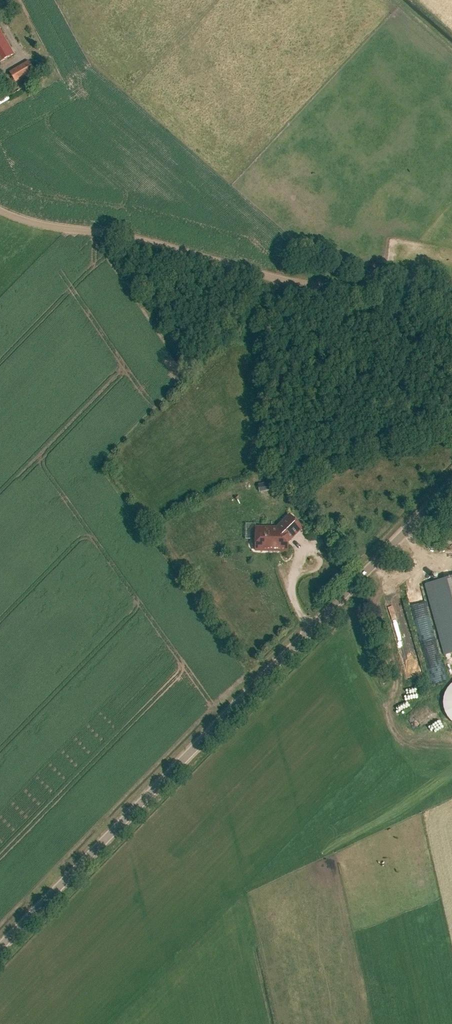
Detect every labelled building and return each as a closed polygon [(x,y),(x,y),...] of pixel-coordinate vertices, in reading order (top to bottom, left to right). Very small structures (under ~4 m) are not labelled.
[(13,55),(4,39),(3,39),(0,34),(0,63),(13,55)] [(28,62),(10,74),(16,85),(35,74),(28,62)] [(6,94),(0,97),(0,107),(10,102),(6,94)] [(258,485),(259,492),(271,490),(269,483),(258,485)] [(287,542),(301,528),(289,516),(280,525),(282,526),(279,529),(255,528),(255,537),(252,540),(252,546),(255,549),(255,551),(287,551),(287,542)] [(451,653),(451,577),(425,585),(444,655),(451,653)] [(450,687),(448,690),(446,693),(445,696),(444,700),(444,703),(444,706),(444,710),(445,713),(447,716),(449,719),(451,722),(451,723),(451,686),(450,687)]
